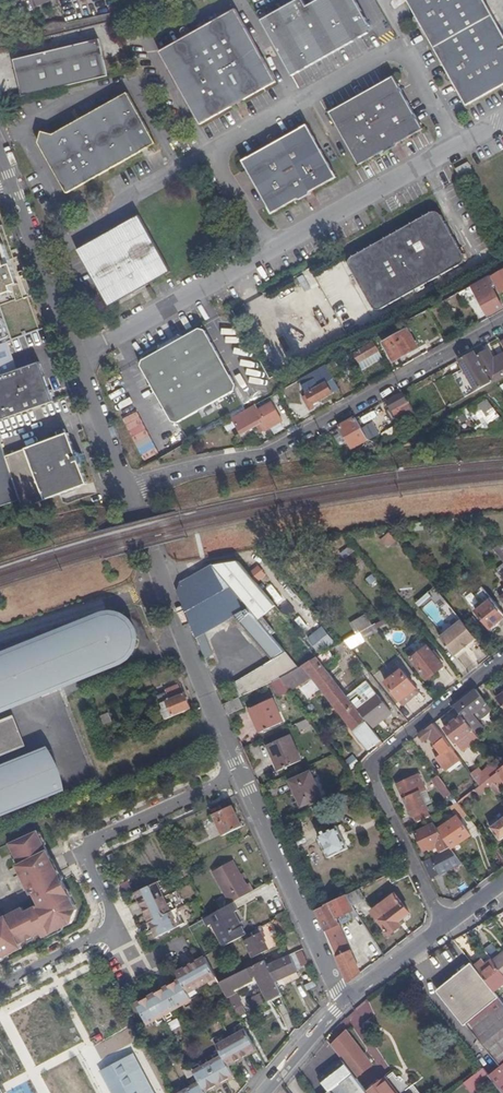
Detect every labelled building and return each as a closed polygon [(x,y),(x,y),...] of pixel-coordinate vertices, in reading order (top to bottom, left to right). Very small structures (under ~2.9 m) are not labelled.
[(259,17),(290,72),(366,30),(369,22),(356,0),(309,0),(305,2),(304,0),(289,0),(259,17)] [(456,85),(467,106),(502,85),(502,33),(485,0),(408,0),(412,6),(415,4),(417,8),(414,10),(412,12),(410,13),(410,16),(412,19),(414,20),(417,20),(419,19),(422,17),(425,21),(421,23),(447,69),(450,67),(452,71),(449,73),(446,76),(446,80),(448,81),(451,82),(453,81),(457,79),(459,83),(456,85)] [(228,5),(154,46),(198,121),(227,105),(224,100),(236,94),(239,99),(270,80),(235,17),(228,5)] [(35,94),(107,78),(98,37),(25,54),(35,94)] [(198,121),(154,46),(151,48),(193,123),(198,121)] [(392,74),(326,111),(356,164),(421,128),(392,74)] [(227,105),(239,99),(236,94),(224,100),(227,105)] [(67,122),(39,137),(24,146),(23,146),(52,197),(126,155),(124,152),(131,148),(133,152),(141,147),(113,96),(67,122)] [(304,123),(240,159),(269,213),(297,197),(334,176),(304,123)] [(24,146),(39,137),(27,134),(24,146)] [(175,137),(168,141),(175,153),(181,149),(175,137)] [(475,158),(455,169),(459,176),(479,165),(475,158)] [(433,211),(431,211),(347,258),(346,259),(345,262),(345,264),(360,292),(370,308),(372,309),(375,310),(378,309),(434,278),(458,265),(461,261),(462,258),(460,255),(438,214),(436,212),(433,211)] [(139,283),(141,286),(166,273),(134,216),(72,250),(104,307),(128,293),(126,290),(139,283)] [(493,273),(502,292),(502,291),(502,267),(493,273)] [(0,271),(0,304),(13,339),(39,329),(28,297),(17,301),(7,268),(0,271)] [(495,283),(490,274),(461,290),(467,301),(478,295),(488,313),(502,305),(502,304),(492,286),(495,283)] [(128,293),(141,286),(139,283),(126,290),(128,293)] [(160,348),(154,345),(153,349),(154,351),(138,360),(137,366),(167,421),(174,422),(231,391),(233,385),(201,329),(196,328),(180,337),(177,334),(175,334),(174,340),(176,344),(162,351),(160,348)] [(408,328),(384,341),(391,356),(406,347),(409,352),(418,347),(408,328)] [(175,334),(154,345),(160,348),(162,351),(176,344),(174,340),(175,334)] [(375,342),(354,353),(359,362),(380,351),(375,342)] [(380,351),(359,362),(360,366),(381,354),(380,351)] [(502,375),(502,355),(492,361),(487,351),(479,355),(494,380),(502,375)] [(466,396),(491,382),(474,352),(460,360),(464,368),(454,374),(466,396)] [(335,359),(327,364),(330,371),(333,377),(342,372),(335,359)] [(54,401),(41,361),(3,374),(0,365),(0,419),(54,401)] [(327,364),(299,379),(303,386),(307,393),(312,402),(314,401),(338,387),(333,377),(330,371),(327,364)] [(402,392),(387,400),(391,407),(396,416),(411,408),(402,392)] [(277,393),(273,396),(277,403),(281,400),(277,393)] [(307,393),(303,395),(312,409),(316,406),(314,401),(312,402),(307,393)] [(466,410),(478,431),(501,418),(488,396),(466,410)] [(262,417),(258,419),(264,429),(281,420),(271,402),(258,410),(262,417)] [(391,407),(385,410),(393,423),(399,420),(396,416),(391,407)] [(249,414),(246,409),(230,417),(233,423),(249,414)] [(363,413),(356,417),(359,423),(366,419),(363,413)] [(354,417),(340,425),(343,430),(348,438),(352,446),(366,438),(354,417)] [(367,423),(361,426),(364,432),(370,429),(367,423)] [(343,430),(335,435),(339,443),(348,438),(343,430)] [(20,497),(23,507),(87,483),(80,463),(83,463),(84,459),(82,452),(78,451),(76,452),(69,432),(6,455),(20,497)] [(20,497),(6,455),(0,436),(0,504),(20,497)] [(380,540),(387,548),(397,540),(389,532),(380,540)] [(237,561),(211,566),(268,635),(272,632),(259,617),(273,605),(237,561)] [(211,566),(173,585),(206,666),(216,661),(207,642),(240,625),(269,660),(230,687),(235,698),(237,697),(270,682),(280,677),(287,674),(296,668),(268,635),(211,566)] [(252,573),(258,580),(265,574),(259,567),(252,573)] [(502,618),(502,616),(490,599),(474,612),(488,630),(502,618)] [(296,619),(303,629),(314,621),(308,611),(296,619)] [(118,659),(126,654),(132,646),(132,640),(132,637),(131,630),(126,623),(121,618),(111,615),(102,617),(0,659),(0,707),(118,659)] [(453,657),(475,640),(460,621),(438,638),(453,657)] [(363,639),(377,630),(373,624),(360,632),(359,632),(363,639)] [(322,626),(308,636),(320,651),(333,641),(322,626)] [(427,647),(411,660),(425,679),(442,666),(427,647)] [(377,746),(383,742),(372,729),(368,725),(346,696),(316,658),(303,665),(311,673),(342,713),(354,729),(353,730),(368,749),(375,744),(377,746)] [(294,683),(311,673),(303,665),(288,674),(294,683)] [(402,671),(386,683),(402,704),(418,691),(402,671)] [(280,677),(288,687),(294,683),(288,674),(287,674),(280,677)] [(280,677),(270,682),(278,696),(289,689),(288,687),(280,677)] [(368,725),(389,709),(390,708),(367,680),(346,696),(368,725)] [(167,718),(192,708),(182,683),(167,689),(169,692),(160,695),(165,707),(163,711),(164,712),(167,718)] [(475,689),(454,706),(461,715),(477,737),(487,729),(483,724),(495,716),(475,689)] [(495,699),(502,709),(502,693),(495,699)] [(235,698),(222,703),(226,714),(241,707),(237,697),(235,698)] [(273,698),(249,709),(259,733),(283,722),(273,698)] [(368,725),(372,729),(392,713),(389,709),(368,725)] [(477,737),(461,715),(444,728),(455,743),(457,742),(462,749),(474,741),(475,743),(479,740),(477,737)] [(309,716),(295,723),(298,730),(314,723),(309,716)] [(0,723),(0,755),(25,745),(14,717),(0,723)] [(138,730),(145,727),(143,721),(135,724),(138,730)] [(432,723),(419,735),(423,741),(428,737),(441,755),(448,750),(451,754),(454,752),(432,723)] [(289,735),(267,744),(278,770),(300,760),(289,735)] [(0,769),(0,816),(63,790),(47,750),(0,769)] [(479,785),(489,777),(500,769),(494,761),(481,771),(477,767),(469,773),(479,785)] [(498,788),(502,784),(502,766),(500,769),(489,777),(498,788)] [(309,772),(288,781),(299,806),(320,797),(309,772)] [(397,784),(415,822),(424,818),(428,816),(430,815),(429,814),(425,807),(418,793),(423,790),(424,786),(417,774),(397,784)] [(445,786),(437,776),(431,779),(445,797),(450,793),(445,786)] [(474,789),(478,795),(490,786),(497,795),(501,792),(498,788),(489,777),(479,785),(474,789)] [(457,802),(460,806),(467,800),(464,797),(457,802)] [(450,846),(452,848),(470,834),(460,819),(466,815),(460,806),(457,802),(450,806),(457,816),(438,830),(450,846)] [(433,803),(425,807),(429,814),(436,810),(433,803)] [(224,834),(243,825),(233,804),(214,813),(217,819),(224,834)] [(438,852),(450,846),(438,830),(428,816),(424,818),(428,825),(415,832),(422,849),(434,843),(438,852)] [(502,837),(502,816),(489,826),(499,840),(502,837)] [(342,823),(316,834),(327,856),(352,845),(342,823)] [(1,957),(23,946),(21,941),(42,931),(44,935),(70,922),(78,906),(64,878),(62,879),(58,872),(55,873),(48,859),(53,856),(49,849),(39,829),(11,841),(22,862),(19,864),(33,893),(36,892),(42,903),(27,911),(25,906),(0,919),(0,954),(1,957)] [(502,845),(494,851),(502,863),(502,847),(502,845)] [(438,852),(426,858),(434,874),(457,861),(452,848),(450,846),(438,852)] [(53,856),(48,859),(55,873),(58,872),(62,879),(64,878),(53,856)] [(211,872),(229,903),(233,901),(235,900),(252,890),(248,882),(245,884),(231,860),(211,872)] [(404,866),(385,875),(389,884),(408,874),(404,866)] [(156,882),(135,892),(143,907),(163,897),(156,882)] [(359,887),(344,894),(350,903),(363,897),(359,887)] [(398,921),(402,918),(409,913),(394,893),(371,911),(388,934),(401,925),(398,921)] [(313,909),(345,982),(355,975),(333,926),(330,919),(353,908),(350,903),(344,894),(313,909)] [(163,897),(143,907),(150,921),(170,911),(163,897)] [(209,915),(205,917),(209,925),(213,923),(224,945),(246,933),(235,912),(238,910),(233,901),(229,903),(209,915)] [(170,911),(150,921),(156,935),(177,925),(170,911)] [(269,948),(263,936),(260,932),(245,940),(254,957),(269,948)] [(274,956),(266,960),(268,964),(281,958),(279,952),(273,955),(274,956)] [(299,970),(291,953),(290,954),(298,970),(299,970)] [(502,972),(502,953),(493,960),(502,972)] [(290,954),(281,958),(268,964),(276,980),(298,970),(290,954)] [(217,976),(206,956),(192,963),(203,984),(217,976)] [(263,971),(269,983),(276,980),(268,964),(266,960),(266,959),(220,982),(225,990),(231,987),(263,971)] [(494,991),(502,984),(502,972),(493,960),(492,959),(478,970),(494,991)] [(500,1066),(502,1064),(502,1001),(494,991),(478,970),(471,962),(470,963),(472,965),(441,990),(500,1066)] [(190,991),(203,984),(192,963),(177,971),(180,977),(181,978),(182,979),(189,992),(190,991)] [(298,971),(298,970),(276,980),(277,981),(298,971)] [(181,978),(167,986),(178,1005),(193,997),(190,991),(189,992),(182,979),(181,978)] [(272,999),(283,994),(277,981),(276,980),(269,983),(265,985),(272,999)] [(317,986),(315,981),(306,985),(308,990),(317,986)] [(167,986),(153,993),(164,1013),(178,1005),(167,986)] [(237,999),(231,987),(225,990),(231,1002),(237,999)] [(153,993),(139,1001),(150,1020),(164,1013),(153,993)] [(261,993),(249,999),(253,1007),(265,1002),(261,993)] [(357,1025),(375,1013),(368,1002),(350,1013),(357,1025)] [(179,1018),(169,1022),(172,1030),(182,1026),(179,1018)] [(118,1019),(108,1019),(109,1033),(98,1034),(99,1055),(118,1054),(117,1046),(131,1045),(130,1026),(119,1026),(118,1019)] [(247,1029),(233,1037),(244,1057),(258,1049),(247,1029)] [(331,1045),(342,1059),(356,1077),(372,1064),(345,1031),(331,1045)] [(218,1045),(223,1056),(229,1065),(230,1064),(244,1057),(233,1037),(218,1045)] [(133,1053),(102,1069),(115,1092),(154,1092),(133,1053)] [(223,1056),(210,1063),(220,1083),(236,1075),(230,1064),(229,1065),(223,1056)] [(318,1078),(328,1092),(330,1092),(368,1092),(367,1092),(356,1077),(342,1059),(318,1078)] [(196,1071),(202,1082),(207,1091),(220,1083),(210,1063),(196,1071)] [(490,1075),(502,1092),(502,1064),(500,1066),(490,1075)] [(190,1066),(184,1069),(189,1079),(195,1076),(190,1066)] [(367,1092),(368,1092),(419,1092),(414,1085),(407,1090),(393,1073),(385,1079),(367,1092)] [(463,1083),(470,1092),(483,1092),(472,1076),(463,1083)] [(187,1090),(189,1092),(208,1092),(207,1091),(202,1082),(187,1090)]
